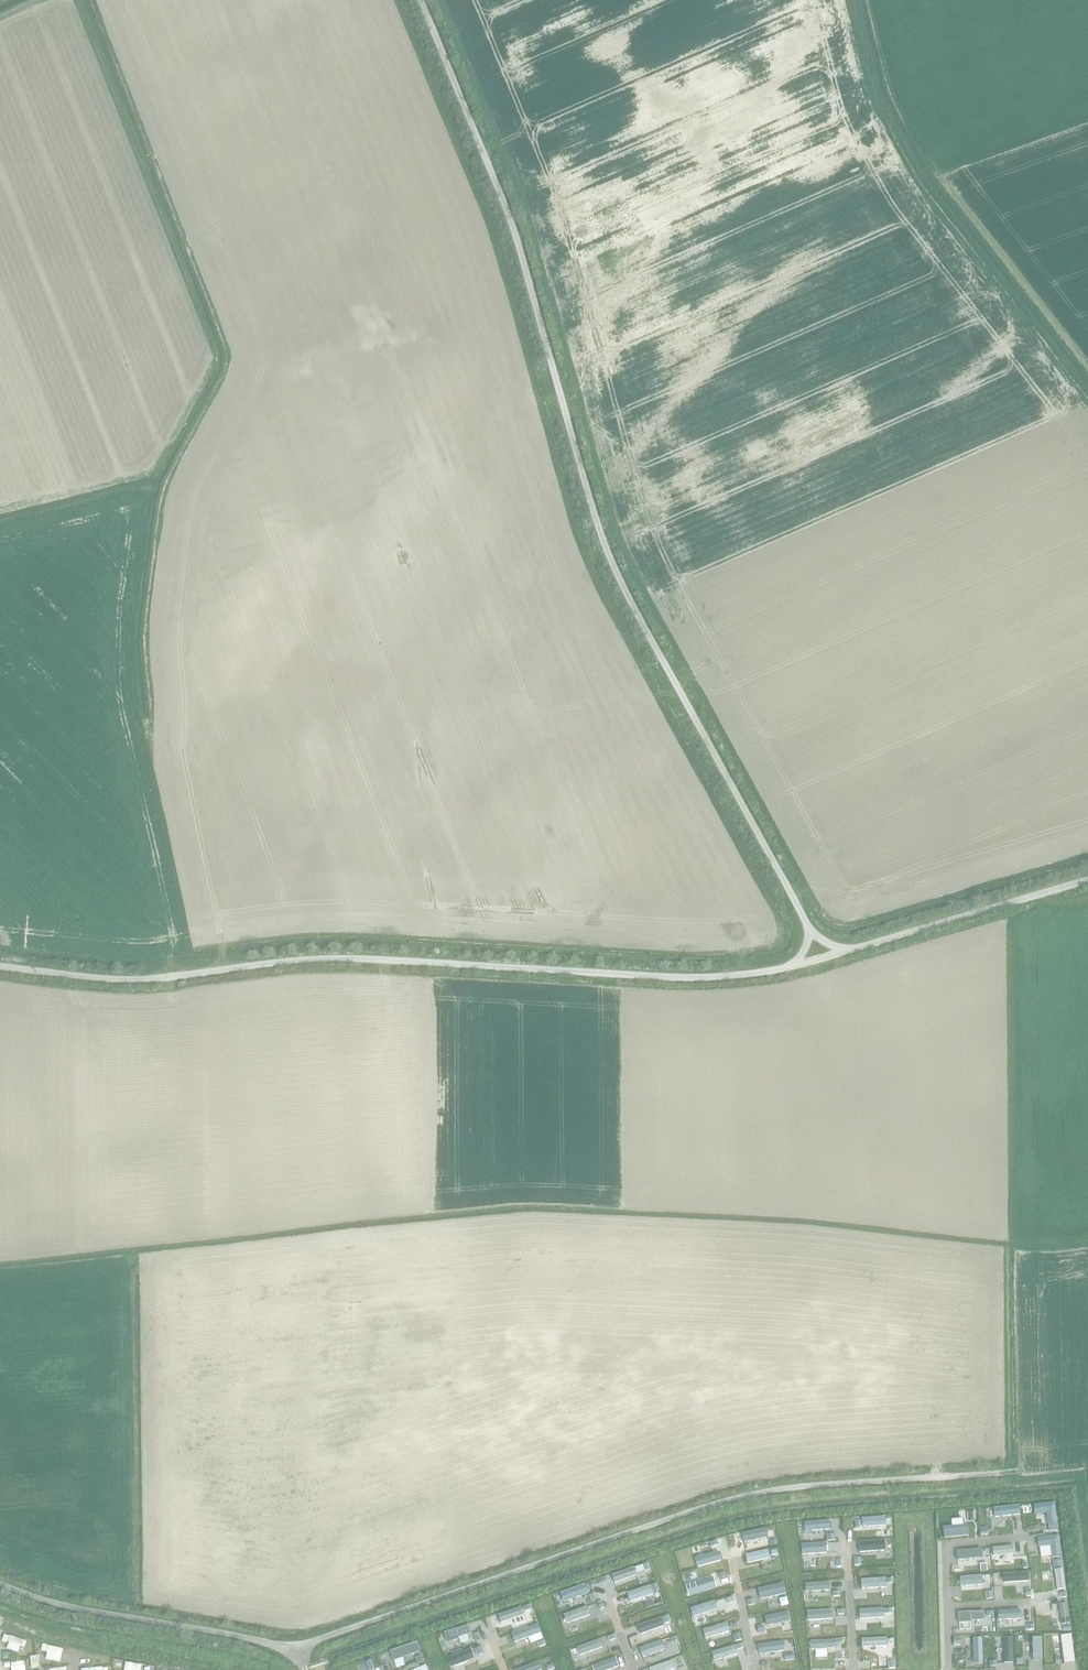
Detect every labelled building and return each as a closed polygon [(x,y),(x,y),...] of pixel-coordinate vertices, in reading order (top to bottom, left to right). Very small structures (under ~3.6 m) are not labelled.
[(1056,1503),(1035,1506),(1036,1515),(1047,1514),(1049,1527),(1058,1526),(1056,1503)] [(1020,1506),(995,1509),(996,1519),(1022,1516),(1020,1506)] [(886,1526),(886,1518),(863,1519),(863,1528),(886,1526)] [(830,1530),(830,1521),(805,1523),(806,1533),(830,1530)] [(969,1537),(968,1526),(944,1528),(945,1539),(969,1537)] [(766,1539),(765,1530),(742,1534),(744,1543),(766,1539)] [(1061,1536),(1038,1538),(1039,1549),(1052,1548),(1053,1559),(1063,1558),(1061,1536)] [(886,1552),(885,1541),(860,1543),(860,1553),(886,1552)] [(827,1554),(826,1544),(802,1545),(803,1556),(827,1554)] [(1014,1556),(1013,1547),(993,1548),(994,1557),(1014,1556)] [(982,1560),(982,1550),(957,1551),(958,1561),(982,1560)] [(770,1560),(768,1551),(746,1556),(748,1565),(770,1560)] [(721,1562),(719,1553),(695,1559),(698,1568),(721,1562)] [(1063,1560),(1053,1562),(1053,1569),(1063,1568),(1063,1560)] [(637,1577),(634,1568),(612,1576),(615,1584),(637,1577)] [(1064,1570),(1055,1571),(1058,1591),(1067,1590),(1064,1570)] [(1029,1573),(1004,1575),(1005,1584),(1030,1582),(1029,1573)] [(984,1586),(983,1576),(961,1578),(961,1588),(984,1586)] [(717,1589),(714,1578),(686,1586),(689,1597),(717,1589)] [(887,1588),(886,1580),(861,1581),(862,1589),(887,1588)] [(830,1591),(830,1583),(806,1584),(806,1592),(830,1591)] [(786,1595),(784,1584),(759,1590),(761,1601),(786,1595)] [(589,1595),(586,1586),(560,1594),(564,1604),(589,1595)] [(653,1596),(650,1587),(627,1594),(630,1603),(653,1596)] [(717,1611),(715,1603),(691,1609),(693,1618),(717,1611)] [(1071,1624),(1068,1605),(1060,1606),(1063,1626),(1071,1624)] [(523,1617),(520,1608),(498,1615),(501,1623),(523,1617)] [(589,1617),(587,1608),(564,1616),(566,1624),(589,1617)] [(884,1619),(884,1610),(860,1611),(860,1620),(884,1619)] [(832,1620),(832,1611),(808,1612),(808,1622),(822,1621),(832,1620)] [(1022,1620),(1021,1611),(999,1612),(999,1621),(1022,1620)] [(985,1622),(985,1612),(959,1613),(959,1625),(972,1624),(972,1622),(985,1622)] [(789,1623),(787,1614),(766,1618),(767,1627),(789,1623)] [(668,1615),(662,1617),(665,1625),(671,1623),(668,1615)] [(664,1627),(661,1619),(638,1627),(641,1635),(664,1627)] [(729,1633),(727,1624),(703,1630),(705,1640),(729,1633)] [(471,1635),(468,1626),(444,1634),(447,1644),(459,1641),(459,1639),(471,1635)] [(540,1634),(537,1626),(511,1635),(514,1643),(540,1634)] [(742,1640),(740,1634),(734,1635),(735,1642),(742,1640)] [(1072,1636),(1062,1637),(1066,1665),(1076,1663),(1072,1636)] [(983,1665),(983,1638),(974,1638),(974,1666),(983,1665)] [(1042,1638),(1033,1639),(1034,1662),(1043,1662),(1042,1638)] [(887,1647),(887,1639),(862,1640),(862,1648),(887,1647)] [(1013,1639),(1004,1639),(1005,1664),(1014,1664),(1013,1639)] [(602,1649),(600,1641),(577,1648),(579,1656),(602,1649)] [(835,1650),(835,1641),(811,1642),(811,1651),(835,1650)] [(665,1651),(662,1642),(640,1649),(643,1658),(665,1651)] [(784,1652),(783,1643),(759,1646),(760,1655),(784,1652)] [(420,1654),(417,1644),(390,1653),(393,1663),(420,1654)] [(484,1654),(482,1647),(475,1650),(477,1656),(484,1654)] [(738,1656),(735,1647),(712,1653),(715,1663),(738,1656)] [(474,1661),(470,1651),(448,1658),(451,1668),(474,1661)] [(31,1669),(41,1668),(40,1656),(30,1657),(31,1669)] [(615,1659),(592,1667),(593,1669),(612,1669),(619,1668),(615,1659)] [(371,1660),(365,1663),(368,1669),(375,1669),(371,1660)]
